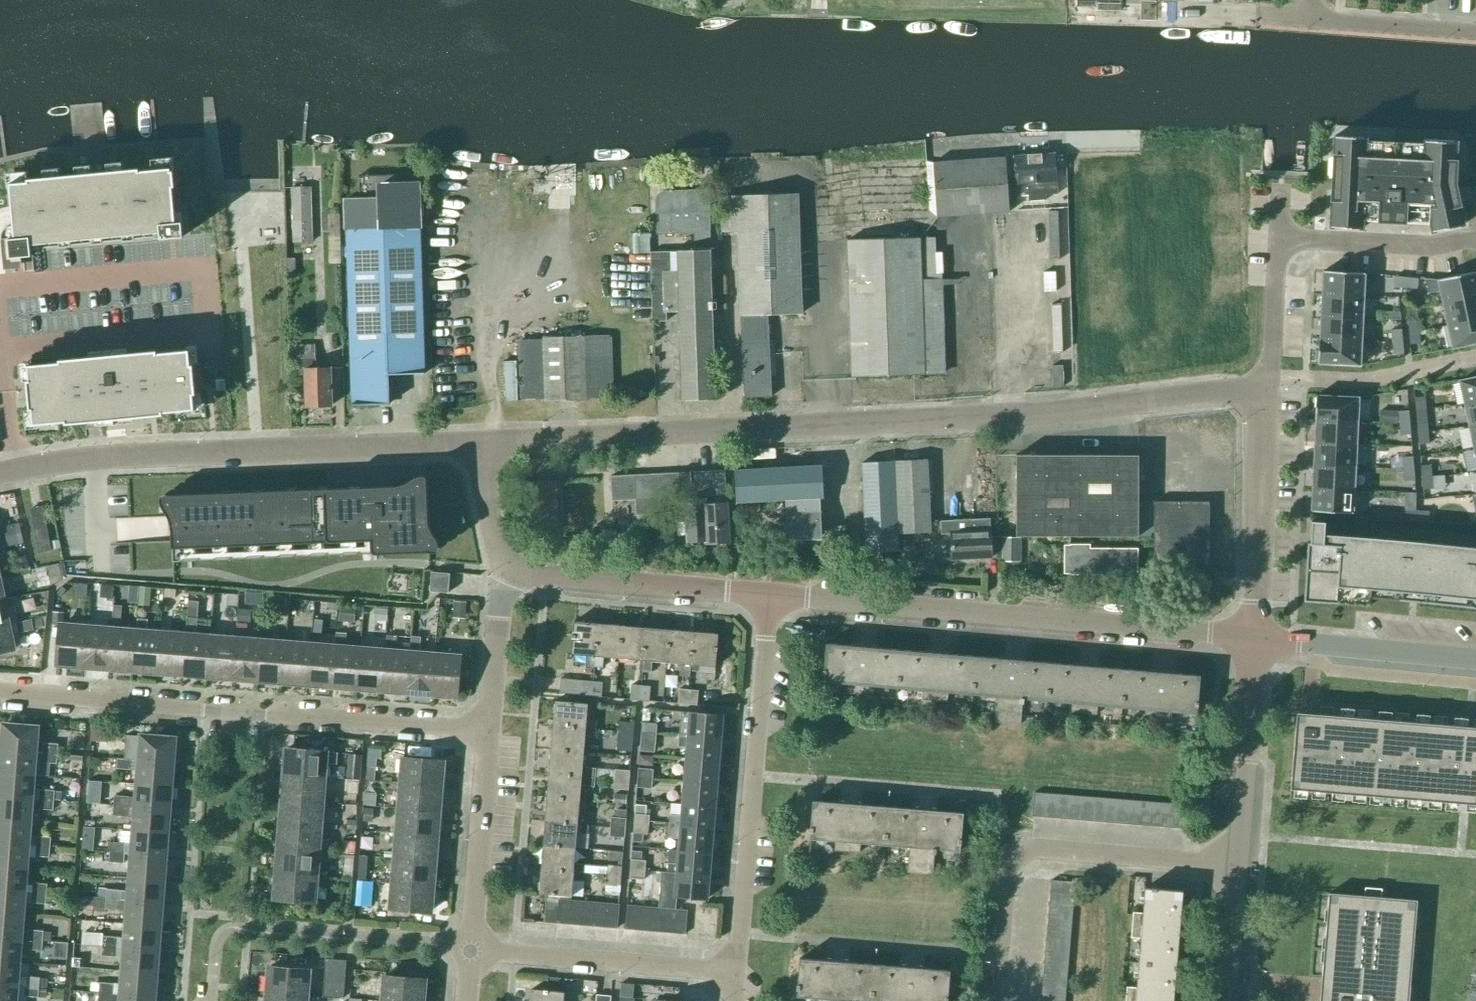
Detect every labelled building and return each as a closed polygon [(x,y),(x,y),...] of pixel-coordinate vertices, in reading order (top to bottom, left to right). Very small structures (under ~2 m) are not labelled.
[(1424,144),(1367,141),(1367,138),(1334,137),(1330,227),(1362,228),(1363,220),(1430,224),(1432,231),(1464,225),(1455,183),(1457,142),(1424,140),(1424,144)] [(1058,194),(1055,154),(1014,156),(1016,197),(1020,196),(1020,183),(1028,183),(1029,201),(1046,200),(1046,195),(1058,194)] [(937,217),(1009,212),(1005,157),(933,162),(937,217)] [(298,187),(298,163),(286,164),(286,188),(292,188),(293,243),(313,242),(311,187),(298,187)] [(1,236),(1,239),(3,262),(4,266),(21,264),(21,261),(21,257),(33,255),(32,250),(161,237),(161,238),(184,236),(183,222),(176,222),(173,187),(176,187),(174,170),(172,171),(172,168),(140,171),(140,168),(123,170),(124,172),(108,174),(108,171),(92,173),(92,175),(77,177),(77,174),(60,176),(60,178),(45,180),(45,177),(28,179),(29,181),(10,183),(15,226),(12,226),(10,226),(8,227),(6,228),(5,229),(3,230),(2,231),(2,232),(1,234),(1,236)] [(419,183),(382,183),(382,199),(346,200),(352,405),(390,404),(389,375),(425,374),(419,183)] [(673,190),(673,189),(669,189),(669,190),(666,191),(662,192),(659,194),(657,197),(656,201),(657,234),(694,233),(694,243),(710,242),(709,190),(673,190)] [(802,314),(798,193),(720,197),(721,233),(739,232),(742,316),(742,345),(744,398),(772,396),(769,342),(768,342),(767,315),(802,314)] [(633,253),(650,253),(649,233),(633,233),(633,253)] [(852,377),(924,374),(919,238),(847,240),(852,377)] [(715,399),(710,250),(678,251),(651,252),(653,321),(667,321),(667,312),(680,311),(682,400),(715,399)] [(295,272),(295,259),(286,259),(286,272),(295,272)] [(1045,268),(1046,291),(1067,291),(1067,301),(1053,301),(1055,346),(1074,346),(1071,267),(1045,268)] [(1322,294),(1363,296),(1365,273),(1323,271),(1322,294)] [(1438,280),(1425,279),(1428,292),(1440,290),(1443,303),(1475,296),(1475,272),(1438,280)] [(1405,288),(1406,278),(1394,276),(1393,287),(1405,288)] [(1406,278),(1405,288),(1417,289),(1418,279),(1406,278)] [(1362,319),(1363,296),(1322,294),(1321,317),(1362,319)] [(1475,319),(1475,296),(1443,303),(1447,325),(1475,319)] [(1400,309),(1399,297),(1388,298),(1389,310),(1400,309)] [(1361,342),(1362,319),(1321,317),(1320,339),(1324,340),(1361,342)] [(1409,332),(1420,331),(1419,319),(1408,320),(1409,332)] [(1447,325),(1452,349),(1475,343),(1475,319),(1447,325)] [(1392,342),(1403,341),(1402,329),(1391,330),(1392,342)] [(1420,331),(1409,332),(1410,344),(1421,343),(1420,331)] [(587,399),(586,398),(610,397),(608,335),(519,338),(519,358),(503,358),(505,400),(545,399),(545,401),(587,399)] [(1324,340),(1320,339),(1319,339),(1317,364),(1360,366),(1361,342),(1324,340)] [(1403,341),(1392,342),(1393,354),(1404,353),(1403,341)] [(316,369),(315,358),(315,344),(293,345),(294,359),(299,358),(299,375),(305,374),(306,406),(332,405),(331,368),(316,369)] [(30,380),(27,381),(30,410),(33,410),(34,425),(66,422),(66,424),(97,421),(96,419),(133,415),(133,418),(164,415),(163,412),(195,409),(194,394),(196,394),(193,365),(191,365),(190,350),(158,353),(157,351),(127,353),(127,356),(91,359),(90,357),(60,360),(60,362),(28,365),(30,380)] [(1475,401),(1475,377),(1459,381),(1464,404),(1465,404),(1475,401)] [(1315,419),(1357,421),(1358,398),(1316,396),(1315,419)] [(1416,410),(1427,409),(1426,396),(1415,397),(1416,410)] [(1475,425),(1475,401),(1465,404),(1464,404),(1469,426),(1475,425)] [(1417,432),(1429,431),(1427,409),(1416,410),(1417,432)] [(1380,410),(1379,422),(1397,423),(1397,411),(1380,410)] [(1399,423),(1410,422),(1409,410),(1398,411),(1399,423)] [(1356,444),(1357,421),(1315,419),(1315,420),(1316,420),(1315,442),(1356,444)] [(1410,422),(1399,423),(1401,434),(1411,434),(1410,422)] [(1429,431),(1417,432),(1418,444),(1430,443),(1429,431)] [(1355,467),(1356,444),(1315,442),(1314,465),(1355,467)] [(1138,536),(1138,455),(1016,455),(1016,536),(1138,536)] [(1403,469),(1414,468),(1413,456),(1402,457),(1403,469)] [(898,534),(910,533),(931,532),(928,459),(861,463),(866,553),(899,551),(898,534)] [(1421,478),(1432,477),(1431,464),(1420,465),(1421,478)] [(822,539),(820,498),(823,498),(822,465),(735,470),(737,503),(786,500),(788,541),(822,539)] [(1354,490),(1355,467),(1314,465),(1313,488),(1354,490)] [(1414,468),(1403,469),(1404,481),(1415,480),(1414,468)] [(635,500),(726,495),(725,470),(634,475),(635,500)] [(635,500),(634,475),(610,477),(611,501),(635,500)] [(1432,477),(1421,478),(1422,489),(1433,489),(1432,477)] [(556,479),(524,481),(527,533),(559,531),(556,479)] [(426,486),(171,496),(173,561),(429,551),(426,486)] [(1353,513),(1354,490),(1313,488),(1312,511),(1353,513)] [(706,502),(706,498),(684,499),(686,542),(705,541),(705,542),(729,542),(728,501),(706,502)] [(89,559),(87,499),(63,500),(66,559),(89,559)] [(1209,575),(1209,502),(1154,502),(1154,575),(1209,575)] [(43,506),(29,509),(33,525),(38,554),(52,551),(50,541),(49,537),(46,523),(46,519),(43,506)] [(1417,522),(1417,510),(1405,510),(1405,521),(1417,522)] [(1417,510),(1417,522),(1429,522),(1429,511),(1417,510)] [(978,519),(940,521),(941,534),(951,534),(952,559),(992,557),(990,529),(990,518),(978,519)] [(1407,540),(1324,534),(1325,522),(1311,521),(1310,543),(1308,543),(1304,601),(1340,603),(1370,606),(1371,598),(1417,602),(1475,608),(1475,547),(1407,540)] [(20,523),(4,526),(8,546),(24,543),(20,523)] [(911,550),(910,533),(898,534),(899,551),(911,550)] [(1021,562),(1021,537),(1002,537),(1001,562),(1021,562)] [(1138,579),(1138,548),(1090,548),(1090,544),(1070,544),(1070,545),(1064,545),(1064,575),(1070,575),(1101,575),(1101,585),(1137,585),(1138,579)] [(50,586),(65,575),(62,562),(35,568),(38,587),(50,584),(50,586)] [(448,593),(450,573),(431,572),(430,591),(448,593)] [(101,585),(100,598),(112,599),(113,586),(101,585)] [(153,601),(154,588),(140,587),(139,600),(153,601)] [(164,588),(163,597),(175,598),(176,589),(164,588)] [(261,605),(262,592),(245,591),(244,604),(261,605)] [(264,592),(263,603),(273,604),(274,593),(264,592)] [(228,594),(227,606),(238,607),(238,594),(228,594)] [(8,623),(3,600),(0,600),(0,626),(8,625),(8,623)] [(466,618),(466,602),(454,601),(453,618),(466,618)] [(354,606),(338,604),(336,620),(353,622),(354,606)] [(113,605),(112,621),(121,622),(122,606),(113,605)] [(374,608),(373,621),(387,622),(388,609),(374,608)] [(238,609),(237,621),(250,622),(251,610),(238,609)] [(53,612),(52,624),(60,625),(63,625),(64,613),(53,612)] [(0,626),(0,652),(13,649),(10,635),(33,629),(33,628),(44,626),(42,618),(32,620),(31,618),(8,623),(8,625),(0,626)] [(185,635),(182,674),(207,676),(210,637),(195,636),(197,619),(186,618),(185,635)] [(314,619),(313,633),(322,634),(323,619),(314,619)] [(595,656),(598,624),(574,622),(571,654),(594,656),(595,656)] [(619,658),(622,626),(598,624),(595,656),(594,656),(593,667),(604,668),(605,657),(619,658)] [(82,666),(85,627),(63,625),(60,625),(57,664),(82,666)] [(643,661),(646,628),(622,626),(619,658),(643,661)] [(107,668),(110,629),(85,627),(82,666),(107,668)] [(666,663),(670,630),(646,628),(643,661),(642,672),(651,673),(652,661),(666,663)] [(132,670),(135,631),(110,629),(107,668),(132,670)] [(690,671),(694,632),(670,630),(666,663),(682,664),(682,670),(690,671)] [(157,672),(160,633),(135,631),(132,670),(157,672)] [(694,632),(690,671),(698,672),(698,665),(715,667),(718,634),(694,632)] [(182,674),(185,635),(160,633),(157,672),(182,674)] [(407,692),(410,653),(396,652),(397,635),(386,634),(385,651),(382,690),(407,692)] [(410,653),(407,692),(432,694),(435,655),(421,654),(422,637),(411,636),(410,653)] [(232,678),(235,639),(210,637),(207,676),(232,678)] [(257,680),(260,641),(235,639),(232,678),(257,680)] [(282,682),(285,643),(260,641),(257,680),(282,682)] [(307,684),(310,645),(285,643),(282,682),(307,684)] [(898,688),(901,650),(877,648),(877,646),(850,644),(850,646),(826,644),(823,682),(848,684),(847,693),(872,696),(873,686),(898,688)] [(310,645),(307,684),(332,686),(335,647),(310,645)] [(335,647),(332,686),(357,688),(360,649),(335,647)] [(385,651),(360,649),(357,688),(382,690),(385,651)] [(973,694),(975,657),(951,654),(952,653),(925,650),(925,652),(901,650),(898,688),(923,690),(922,700),(947,702),(948,692),(973,694)] [(435,655),(432,694),(457,696),(460,657),(435,655)] [(1048,701),(1050,663),(1026,661),(1026,659),(1000,657),(999,659),(975,657),(973,694),(997,697),(995,722),(1020,724),(1022,703),(1023,703),(1024,699),(1048,701)] [(1122,707),(1125,669),(1101,667),(1101,666),(1074,663),(1074,665),(1050,663),(1048,701),(1072,703),(1071,713),(1096,715),(1097,705),(1122,707)] [(1125,669),(1122,707),(1146,709),(1145,719),(1171,721),(1172,712),(1197,714),(1200,676),(1175,674),(1175,672),(1149,670),(1149,671),(1125,669)] [(591,696),(592,681),(561,678),(559,693),(591,696)] [(592,681),(591,696),(601,697),(603,682),(592,681)] [(639,700),(641,685),(631,685),(630,699),(639,700)] [(641,685),(639,700),(649,701),(651,686),(641,685)] [(687,704),(689,689),(680,688),(678,703),(687,704)] [(689,689),(687,704),(698,705),(699,690),(689,689)] [(553,727),(595,730),(596,720),(586,720),(588,704),(555,701),(553,727)] [(680,724),(679,737),(720,740),(722,715),(682,711),(680,724)] [(1290,789),(1475,804),(1475,727),(1316,714),(1315,721),(1296,719),(1296,727),(1290,789)] [(618,732),(633,733),(634,723),(619,721),(618,732)] [(641,734),(656,735),(657,723),(642,722),(641,734)] [(3,749),(35,752),(37,727),(5,725),(3,749)] [(595,738),(595,730),(553,727),(551,751),(584,753),(585,737),(595,738)] [(92,731),(91,741),(106,742),(107,732),(92,731)] [(632,752),(633,733),(618,732),(616,751),(632,752)] [(655,752),(656,735),(641,734),(640,751),(655,752)] [(117,758),(172,763),(174,739),(142,736),(140,750),(118,749),(117,758)] [(717,763),(720,740),(679,737),(678,746),(688,747),(686,760),(717,763)] [(43,752),(57,753),(58,744),(43,743),(43,752)] [(287,748),(285,774),(324,777),(325,763),(337,764),(338,752),(326,751),(287,748)] [(369,748),(368,758),(381,759),(382,749),(369,748)] [(33,775),(35,752),(3,749),(1,772),(33,775)] [(582,767),(584,753),(551,751),(549,775),(595,779),(596,768),(582,767)] [(57,763),(57,753),(43,752),(42,762),(57,763)] [(350,753),(348,779),(359,780),(361,754),(350,753)] [(640,755),(639,765),(653,766),(654,756),(640,755)] [(170,786),(172,763),(117,758),(117,768),(130,770),(139,771),(138,784),(170,786)] [(402,783),(440,786),(442,761),(404,758),(402,783)] [(715,785),(717,763),(686,760),(684,783),(715,785)] [(367,767),(366,779),(375,780),(376,767),(367,767)] [(638,779),(652,780),(653,769),(638,768),(638,779)] [(614,780),(629,781),(630,771),(615,769),(614,780)] [(33,775),(1,772),(0,786),(0,796),(54,800),(55,790),(32,789),(33,775)] [(285,774),(283,799),(322,802),(324,777),(285,774)] [(595,786),(595,779),(549,775),(547,799),(580,802),(581,785),(595,786)] [(652,788),(652,780),(638,779),(637,787),(652,788)] [(629,790),(629,781),(614,780),(614,788),(629,790)] [(358,795),(359,782),(343,781),(342,794),(358,795)] [(438,811),(440,786),(402,783),(400,808),(438,811)] [(713,808),(715,785),(684,783),(682,806),(713,808)] [(168,810),(170,786),(138,784),(137,797),(129,797),(114,796),(113,805),(168,810)] [(1032,816),(1044,817),(1046,793),(1034,792),(1032,816)] [(1044,817),(1055,818),(1058,794),(1046,793),(1044,817)] [(614,794),(613,803),(626,804),(627,795),(614,794)] [(1055,818),(1067,819),(1069,795),(1058,794),(1055,818)] [(1067,819),(1079,820),(1081,796),(1069,795),(1067,819)] [(54,800),(0,796),(0,820),(29,822),(30,808),(53,810),(54,800)] [(380,807),(380,802),(376,797),(364,796),(363,806),(380,807)] [(1079,820),(1091,821),(1093,797),(1081,796),(1079,820)] [(1091,821),(1103,822),(1105,798),(1093,797),(1091,821)] [(1103,822),(1115,823),(1117,799),(1105,798),(1103,822)] [(283,799),(281,824),(320,827),(322,802),(283,799)] [(578,824),(580,802),(547,799),(545,823),(589,826),(589,825),(578,824)] [(1115,823),(1127,824),(1129,800),(1117,799),(1115,823)] [(1127,824),(1139,825),(1141,801),(1129,800),(1127,824)] [(885,845),(888,807),(864,805),(864,804),(838,801),(837,803),(813,801),(810,839),(835,841),(834,850),(859,853),(860,843),(885,845)] [(1139,825),(1151,826),(1153,802),(1141,801),(1139,825)] [(1151,826),(1163,827),(1165,803),(1153,802),(1151,826)] [(1163,827),(1175,828),(1177,804),(1165,803),(1163,827)] [(634,824),(649,826),(649,815),(646,815),(646,805),(636,804),(634,824)] [(1189,805),(1177,804),(1175,828),(1187,829),(1189,805)] [(166,833),(168,810),(113,805),(113,815),(135,817),(134,831),(166,833)] [(711,831),(713,808),(682,806),(681,816),(670,815),(669,827),(711,831)] [(888,807),(885,845),(909,847),(907,873),(932,875),(934,854),(935,854),(936,849),(959,851),(963,814),(938,812),(938,810),(912,808),(912,809),(888,807)] [(364,808),(363,821),(374,822),(375,809),(364,808)] [(436,836),(438,811),(400,808),(398,833),(436,836)] [(610,828),(625,829),(626,818),(611,817),(610,828)] [(29,822),(0,820),(0,843),(50,847),(51,837),(28,836),(29,822)] [(347,820),(346,830),(357,830),(357,820),(347,820)] [(588,833),(589,826),(545,823),(543,847),(576,849),(577,832),(588,833)] [(281,824),(279,849),(318,852),(320,827),(281,824)] [(648,834),(649,826),(634,824),(633,833),(633,842),(641,843),(643,839),(644,834),(648,834)] [(709,854),(711,831),(669,827),(668,837),(679,838),(678,850),(678,851),(709,854)] [(625,838),(625,829),(610,828),(609,836),(625,838)] [(165,857),(166,833),(134,831),(133,844),(125,843),(110,842),(109,862),(124,863),(124,854),(132,854),(165,857)] [(434,861),(436,836),(398,833),(395,858),(434,861)] [(343,841),(342,853),(355,854),(356,842),(343,841)] [(50,847),(0,843),(0,867),(25,869),(27,855),(49,857),(50,847)] [(574,863),(576,849),(543,847),(541,870),(584,874),(584,864),(574,863)] [(279,849),(277,874),(316,877),(318,852),(279,849)] [(669,849),(667,872),(676,872),(676,874),(707,877),(709,854),(678,851),(678,850),(669,849)] [(630,870),(645,872),(646,860),(642,860),(642,851),(631,850),(631,859),(630,870)] [(163,880),(165,857),(132,854),(130,878),(163,880)] [(344,855),(344,866),(353,866),(354,855),(344,855)] [(432,886),(434,861),(395,858),(393,883),(432,886)] [(606,875),(622,877),(622,866),(607,865),(606,875)] [(25,869),(0,867),(0,890),(46,894),(47,884),(24,882),(25,869)] [(583,881),(584,874),(541,870),(539,893),(572,896),(573,880),(583,881)] [(644,880),(645,872),(630,870),(629,879),(644,880)] [(277,874),(275,899),(314,903),(316,877),(277,874)] [(705,899),(707,877),(676,874),(674,896),(705,899)] [(621,885),(622,877),(606,875),(605,884),(605,894),(620,895),(621,885)] [(161,904),(163,880),(130,878),(129,892),(122,891),(122,890),(107,889),(106,899),(161,904)] [(357,880),(355,905),(372,907),(374,882),(357,880)] [(1050,892),(1074,894),(1075,882),(1051,880),(1050,892)] [(430,912),(432,886),(393,883),(391,909),(430,912)] [(1132,925),(1180,929),(1183,891),(1157,889),(1157,888),(1152,888),(1145,888),(1143,913),(1133,912),(1132,925)] [(46,894),(0,890),(0,914),(22,916),(23,902),(46,904),(46,894)] [(1073,905),(1074,894),(1050,892),(1049,903),(1073,905)] [(1404,985),(1410,986),(1411,969),(1409,969),(1405,969),(1406,958),(1412,958),(1412,956),(1406,955),(1407,944),(1412,944),(1412,945),(1413,945),(1415,928),(1409,928),(1410,916),(1414,917),(1415,917),(1417,900),(1329,893),(1327,910),(1329,910),(1333,910),(1332,921),(1326,921),(1325,937),(1327,938),(1327,937),(1331,938),(1330,949),(1324,948),(1324,951),(1330,951),(1329,962),(1323,962),(1322,978),(1331,979),(1329,1000),(1403,1000),(1404,985)] [(74,896),(74,907),(85,908),(86,897),(74,896)] [(545,922),(556,923),(558,899),(547,898),(545,922)] [(159,927),(161,904),(106,899),(105,909),(119,910),(119,914),(127,915),(127,925),(159,927)] [(556,923),(568,924),(570,900),(558,899),(556,923)] [(568,924),(580,925),(582,902),(570,900),(568,924)] [(580,925),(593,926),(595,903),(582,902),(580,925)] [(593,926),(605,927),(607,904),(595,903),(593,926)] [(1072,917),(1073,905),(1049,903),(1048,915),(1072,917)] [(619,905),(607,904),(605,927),(617,928),(619,905)] [(625,929),(637,930),(639,906),(627,905),(625,929)] [(637,930),(649,931),(651,907),(639,906),(637,930)] [(649,931),(661,932),(663,909),(651,907),(649,931)] [(661,932),(673,933),(675,910),(663,909),(661,932)] [(687,911),(675,910),(673,933),(685,934),(687,911)] [(22,916),(0,914),(0,938),(42,941),(43,931),(21,929),(22,916)] [(1071,929),(1072,917),(1048,915),(1047,927),(1071,929)] [(126,937),(103,936),(101,955),(124,956),(125,948),(157,951),(159,927),(127,925),(126,937)] [(1177,966),(1180,929),(1132,925),(1131,938),(1141,938),(1139,963),(1177,966)] [(1070,940),(1071,929),(1047,927),(1046,938),(1070,940)] [(42,941),(0,938),(0,961),(18,963),(19,949),(42,950),(42,941)] [(1069,952),(1070,940),(1046,938),(1045,950),(1069,952)] [(124,958),(123,972),(155,974),(157,951),(125,948),(124,956),(124,958)] [(1068,964),(1069,952),(1045,950),(1044,962),(1068,964)] [(72,957),(72,966),(82,967),(83,958),(72,957)] [(875,964),(851,962),(851,961),(824,959),(824,960),(800,958),(797,996),(822,998),(822,1000),(847,1000),(857,1000),(872,1000),(875,964)] [(18,963),(0,961),(0,985),(16,986),(24,986),(24,987),(39,988),(40,977),(17,975),(18,963)] [(1067,975),(1068,964),(1044,962),(1043,973),(1067,975)] [(1177,966),(1139,963),(1137,988),(1127,987),(1126,999),(1145,1000),(1174,1000),(1177,966)] [(872,1000),(948,1000),(950,970),(926,968),(926,967),(899,964),(899,966),(875,964),(872,1000)] [(268,992),(306,995),(308,970),(270,967),(268,992)] [(123,972),(122,984),(92,982),(91,990),(99,990),(99,993),(153,998),(155,974),(123,972)] [(1066,987),(1067,975),(1043,973),(1042,985),(1066,987)] [(424,979),(386,976),(384,1000),(422,1000),(424,979)] [(564,992),(559,992),(560,978),(548,977),(547,991),(531,989),(530,1000),(563,1000),(564,992)] [(342,996),(343,980),(330,980),(329,995),(342,996)] [(16,986),(0,985),(0,1000),(15,1000),(16,986)] [(1065,999),(1066,987),(1042,985),(1041,997),(1065,999)] [(38,997),(39,988),(24,987),(23,996),(38,997)] [(306,995),(268,992),(267,1000),(306,1000),(306,995)]
